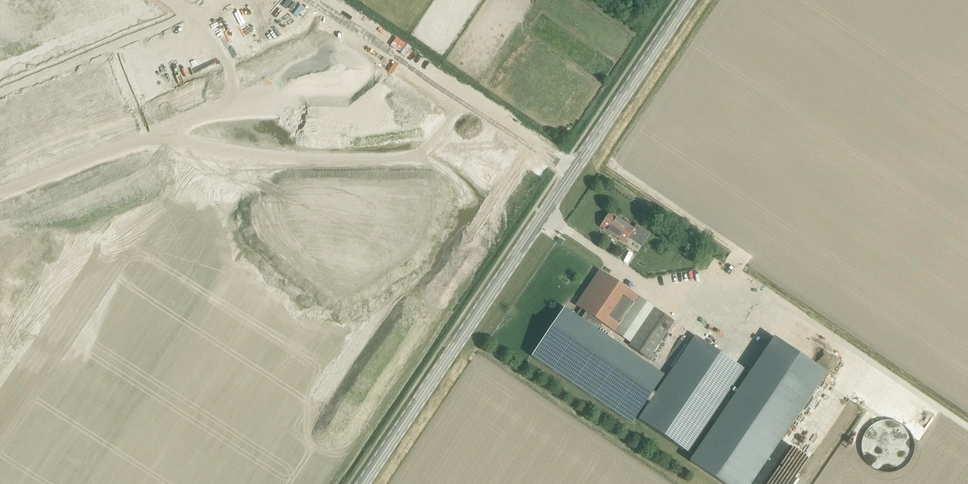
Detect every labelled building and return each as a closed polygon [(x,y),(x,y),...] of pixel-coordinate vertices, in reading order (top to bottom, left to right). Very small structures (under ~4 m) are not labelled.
[(92,56),(83,60),(89,76),(99,72),(92,56)] [(83,60),(73,64),(80,80),(89,76),(83,60)] [(73,64),(64,67),(71,84),(80,80),(73,64)] [(64,67),(55,71),(61,88),(71,84),(64,67)] [(55,71),(45,75),(52,91),(61,88),(55,71)] [(45,75),(36,79),(42,95),(52,91),(45,75)] [(36,79),(26,83),(33,99),(42,95),(36,79)] [(26,83),(17,86),(24,103),(33,99),(26,83)] [(17,86),(8,90),(14,107),(24,103),(17,86)] [(0,93),(0,98),(5,110),(14,107),(8,90),(0,93)] [(610,213),(603,223),(600,226),(624,243),(629,235),(643,243),(649,233),(635,224),(632,228),(610,213)] [(639,298),(599,270),(576,305),(586,312),(580,320),(597,331),(602,323),(615,332),(639,298)] [(639,298),(615,332),(631,342),(654,308),(639,298)] [(648,359),(674,321),(654,308),(631,342),(629,345),(648,359)] [(634,424),(665,377),(597,331),(580,320),(563,309),(532,355),(634,424)] [(639,419),(689,453),(745,370),(695,336),(639,419)] [(728,395),(711,420),(716,423),(690,461),(723,483),(749,483),(825,372),(774,337),(733,398),(728,395)]
